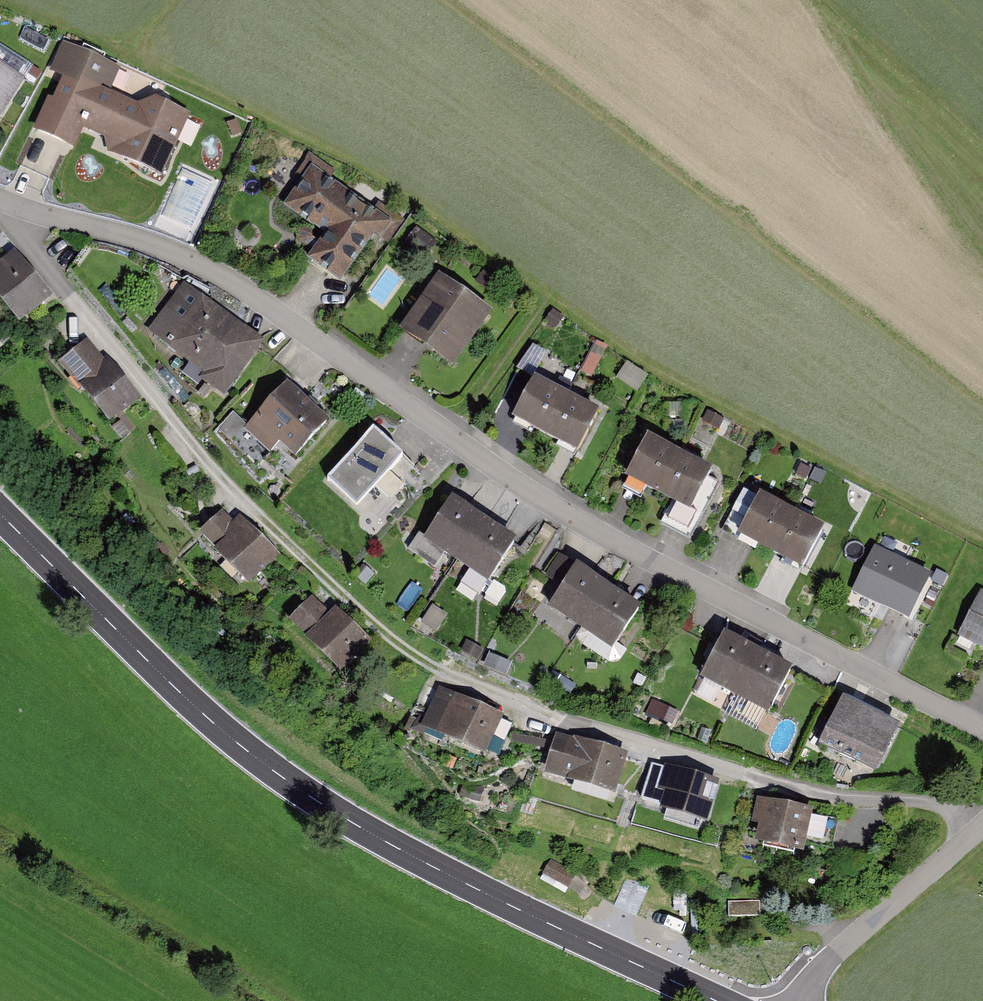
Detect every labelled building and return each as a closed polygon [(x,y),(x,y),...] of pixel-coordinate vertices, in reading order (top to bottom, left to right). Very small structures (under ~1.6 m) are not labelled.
[(120,68),(63,42),(50,72),(63,78),(53,98),(48,99),(33,130),(53,140),(74,149),(83,130),(105,139),(107,153),(162,176),(191,114),(156,98),(138,105),(110,92),(120,68)] [(0,62),(0,118),(25,78),(0,62)] [(297,172),(304,177),(283,206),(325,235),(307,260),(341,284),(375,236),(387,245),(404,222),(379,204),(374,210),(331,180),(336,173),(310,154),(297,172)] [(14,251),(0,263),(0,303),(19,325),(53,296),(14,251)] [(493,313),(439,275),(399,331),(415,342),(453,369),(493,313)] [(252,333),(184,283),(147,333),(203,374),(199,379),(224,397),(265,343),(252,333)] [(104,359),(88,339),(58,364),(109,425),(141,398),(107,357),(104,359)] [(546,350),(534,343),(516,367),(526,371),(534,374),(546,350)] [(628,363),(619,379),(641,391),(649,375),(628,363)] [(568,392),(534,374),(513,415),(524,421),(546,433),(568,392)] [(297,391),(287,382),(244,429),(270,452),(279,443),(295,458),(329,421),(297,391)] [(570,445),(578,449),(599,408),(568,392),(546,433),(570,445)] [(220,426),(232,438),(247,423),(236,411),(220,426)] [(397,452),(373,430),(327,480),(357,507),(376,487),(390,473),(403,458),(397,452)] [(680,454),(648,437),(625,479),(635,485),(658,497),(680,454)] [(658,497),(690,514),(713,471),(680,454),(658,497)] [(390,473),(376,487),(391,501),(404,486),(390,473)] [(792,512),(760,495),(737,538),(746,542),(769,555),(792,512)] [(474,513),(453,498),(424,540),(456,562),(484,520),(474,513)] [(233,522),(222,511),(198,534),(215,551),(213,554),(248,589),(280,557),(239,516),(233,522)] [(787,564),(801,572),(824,529),(792,512),(769,555),(787,564)] [(456,562),(487,584),(516,542),(494,527),(484,520),(456,562)] [(929,575),(876,548),(854,594),(895,614),(907,620),(929,575)] [(586,568),(577,561),(549,604),(582,626),(610,584),(586,568)] [(582,626),(612,645),(640,603),(629,596),(610,584),(582,626)] [(981,591),(958,638),(982,650),(982,592),(981,591)] [(330,614),(312,597),(288,622),(306,639),(304,641),(341,675),(372,642),(335,608),(330,614)] [(733,639),(724,634),(700,679),(734,697),(758,653),(733,639)] [(734,697),(767,715),(791,671),(758,653),(734,697)] [(504,716),(438,688),(420,730),(486,758),(504,716)] [(871,712),(843,698),(818,745),(876,774),(900,727),(871,712)] [(628,754),(556,734),(544,777),(615,798),(628,754)] [(720,782),(665,766),(658,790),(665,793),(660,812),(707,826),(720,782)] [(813,811),(755,798),(749,823),(759,825),(755,844),(803,855),(806,845),(812,814),(813,811)] [(812,814),(806,845),(832,850),(838,820),(812,814)] [(576,874),(551,860),(542,874),(568,889),(576,874)] [(760,902),(728,903),(728,918),(760,917),(760,902)]
